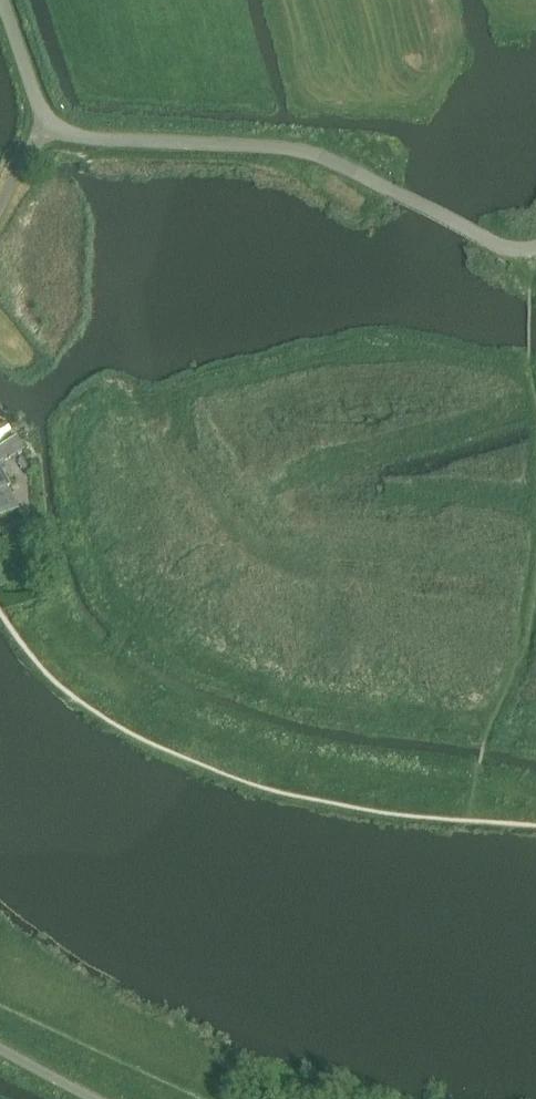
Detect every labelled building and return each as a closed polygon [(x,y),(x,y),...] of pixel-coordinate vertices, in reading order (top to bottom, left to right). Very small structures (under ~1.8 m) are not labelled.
[(15,440),(0,448),(0,517),(14,510),(3,489),(9,486),(6,480),(31,467),(15,440)]
